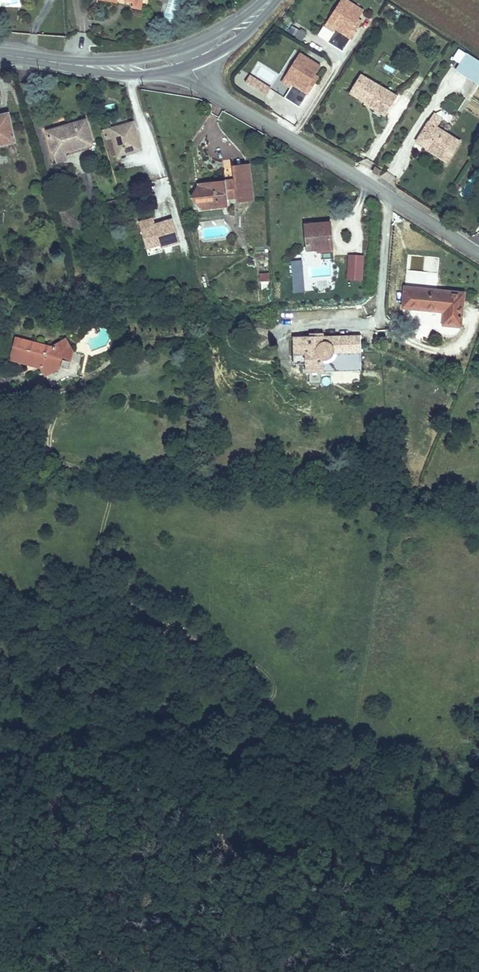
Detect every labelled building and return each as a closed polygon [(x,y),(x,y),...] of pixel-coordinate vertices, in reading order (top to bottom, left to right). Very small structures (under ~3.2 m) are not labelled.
[(179,0),(167,0),(165,22),(177,23),(179,0)] [(349,0),(342,0),(322,29),(332,35),(327,44),(343,54),(362,23),(358,20),(364,10),(349,0)] [(290,26),(288,35),(304,40),(306,32),(290,26)] [(322,67),(300,53),(280,84),(290,90),(284,99),(301,109),(320,78),(316,76),(322,67)] [(476,59),(466,74),(478,82),(478,61),(476,59)] [(266,97),(271,86),(248,76),(243,87),(266,97)] [(374,78),(363,95),(379,105),(384,109),(383,110),(398,120),(406,108),(396,102),(400,95),(374,78)] [(410,102),(400,95),(396,102),(406,108),(410,102)] [(16,142),(9,113),(0,115),(0,146),(16,142)] [(453,123),(441,116),(424,144),(458,164),(470,143),(447,131),(453,123)] [(47,131),(54,155),(92,144),(85,120),(65,126),(66,129),(60,131),(59,128),(47,131)] [(128,124),(129,130),(133,129),(136,138),(138,138),(133,123),(128,124)] [(113,136),(119,155),(141,149),(138,138),(136,138),(133,129),(129,130),(128,124),(104,131),(106,138),(113,136)] [(54,155),(56,162),(67,159),(66,155),(93,147),(92,144),(54,155)] [(250,163),(246,164),(251,201),(255,200),(250,163)] [(251,201),(246,164),(233,165),(235,180),(199,184),(202,208),(219,206),(219,205),(229,203),(228,198),(237,197),(238,202),(251,201)] [(382,170),(376,166),(373,172),(378,175),(382,170)] [(461,195),(468,199),(478,180),(478,172),(475,170),(461,195)] [(155,225),(162,247),(180,241),(173,219),(155,225)] [(306,225),(308,247),(323,245),(323,248),(333,247),(330,223),(306,225)] [(364,279),(365,254),(348,253),(347,278),(364,279)] [(414,255),(412,271),(446,273),(447,257),(414,255)] [(293,259),(293,290),(305,290),(305,259),(293,259)] [(260,274),(261,281),(269,281),(269,273),(260,274)] [(462,327),(464,292),(405,287),(403,308),(403,311),(404,314),(405,317),(408,319),(410,320),(413,321),(414,322),(416,322),(417,322),(418,323),(419,323),(420,323),(425,324),(430,326),(435,329),(437,331),(440,333),(442,335),(445,336),(447,337),(450,337),(452,337),(454,336),(456,335),(458,334),(459,333),(460,332),(461,330),(461,328),(462,327)] [(294,336),(294,364),(306,363),(306,372),(324,372),(362,371),(361,353),(361,335),(324,336),(311,336),(294,336)] [(17,338),(13,355),(24,358),(27,363),(32,364),(37,361),(39,362),(42,367),(53,387),(69,378),(78,380),(84,355),(74,352),(66,340),(53,347),(17,338)] [(12,359),(27,363),(24,358),(13,355),(12,359)] [(469,826),(478,830),(478,811),(477,810),(469,826)]
